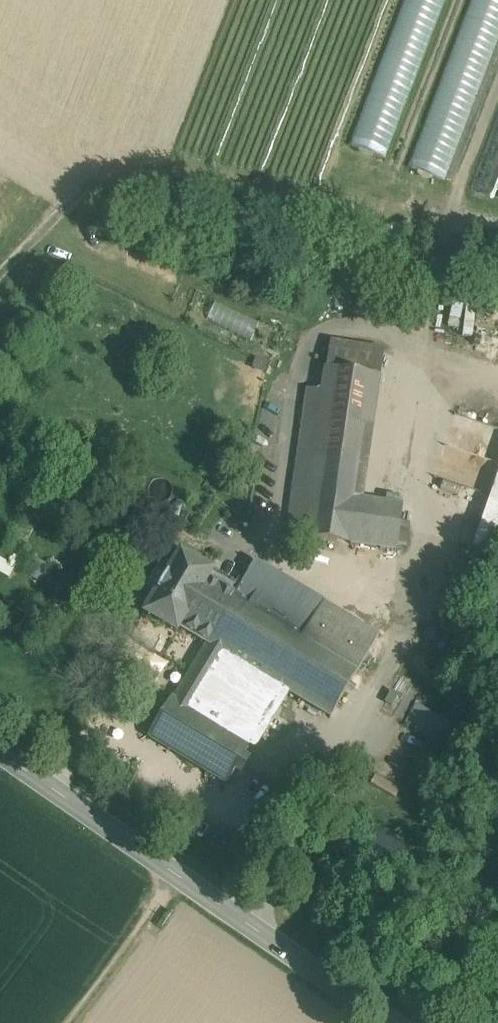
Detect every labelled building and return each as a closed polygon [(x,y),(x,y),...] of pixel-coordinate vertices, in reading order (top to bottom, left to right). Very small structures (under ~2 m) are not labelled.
[(353,146),(387,157),(442,0),(403,0),(353,146)] [(412,168),(447,180),(497,29),(497,0),(469,0),(412,168)] [(215,298),(207,316),(252,337),(260,319),(215,298)] [(332,342),(326,367),(380,376),(383,351),(332,342)] [(380,376),(326,367),(323,390),(307,512),(291,509),(287,534),(396,550),(397,546),(401,521),(403,504),(361,498),(380,376)] [(307,512),(323,390),(308,388),(291,509),(307,512)] [(474,547),(497,553),(497,479),(475,545),(474,547)] [(410,522),(401,521),(397,546),(407,547),(410,522)] [(179,627),(209,577),(212,571),(180,553),(168,573),(156,593),(144,613),(176,632),(179,627)] [(8,578),(14,567),(0,559),(0,573),(8,578)] [(313,596),(255,561),(236,593),(239,595),(294,628),(313,596)] [(34,562),(27,574),(42,582),(49,571),(34,562)] [(147,587),(156,593),(168,573),(159,568),(147,587)] [(209,577),(179,627),(208,643),(209,644),(239,595),(236,593),(209,577)] [(249,744),(192,710),(226,654),(279,686),(330,717),(360,667),(294,628),(239,595),(209,644),(208,643),(174,699),(172,698),(152,731),(149,736),(227,783),(250,744),(249,744)] [(379,635),(313,596),(294,628),(360,667),(379,635)] [(279,686),(226,654),(192,710),(249,744),(255,733),(254,732),(269,708),(267,706),(279,686)] [(399,679),(382,709),(404,721),(421,693),(399,679)]
